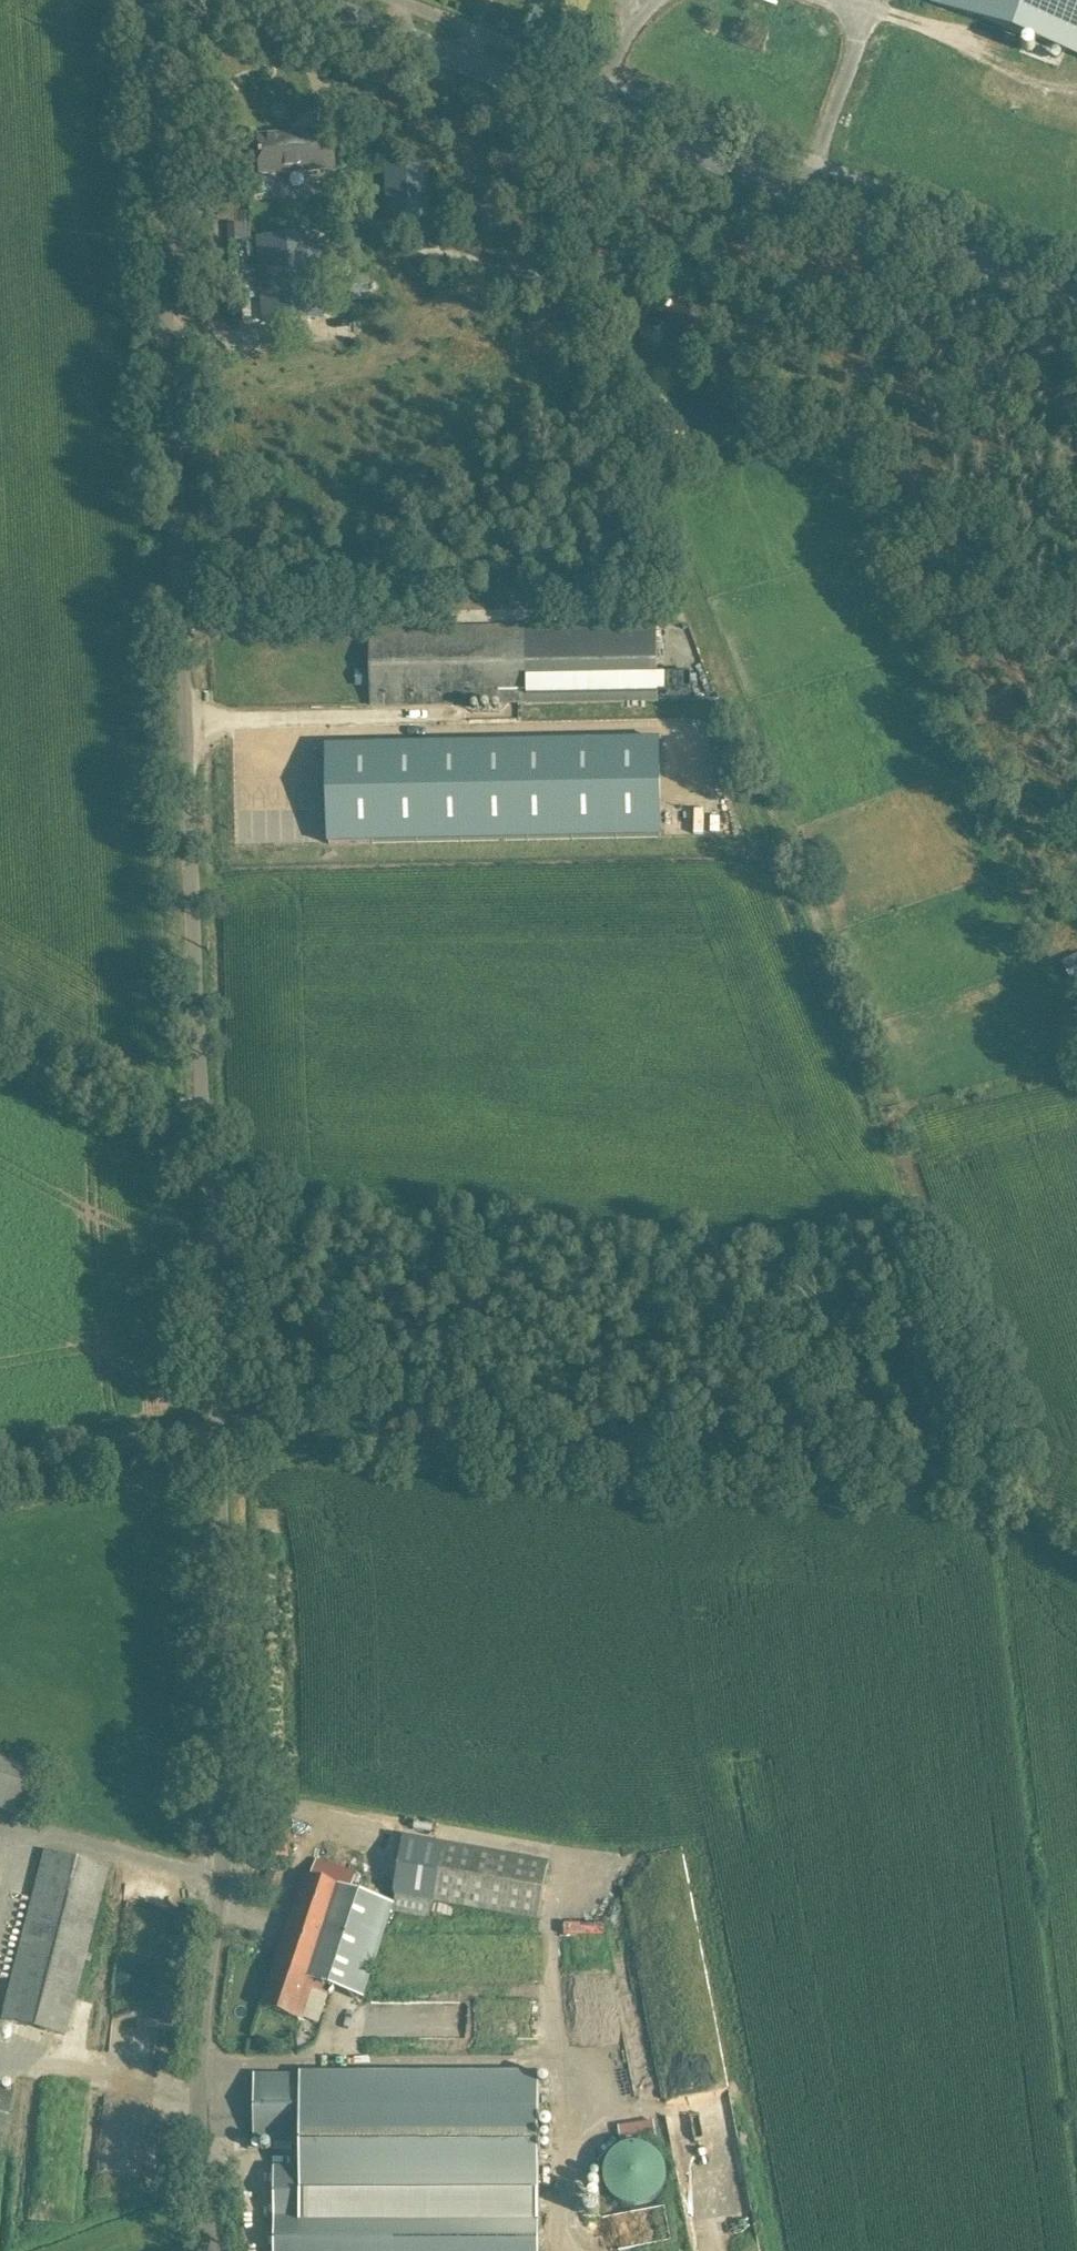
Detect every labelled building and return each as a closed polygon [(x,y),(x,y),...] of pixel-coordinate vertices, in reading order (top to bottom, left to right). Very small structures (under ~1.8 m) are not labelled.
[(933,1),(1076,53),(1076,0),(933,0),(933,1)] [(262,175),(335,171),(333,133),(260,137),(262,175)] [(429,165),(388,168),(392,225),(433,222),(429,165)] [(264,321),(286,320),(322,317),(316,234),(258,239),(264,321)] [(373,706),(395,705),(656,700),(654,624),(371,630),(373,706)] [(660,740),(327,747),(329,844),(662,838),(662,832),(660,740)] [(0,1759),(0,1808),(15,1812),(28,1767),(0,1759)] [(551,1863),(406,1836),(395,1896),(541,1922),(551,1863)] [(65,2036),(108,1869),(44,1852),(1,2019),(65,2036)] [(355,1873),(338,1867),(317,1859),(311,1876),(307,1874),(263,2005),(318,2024),(330,1988),(363,1996),(396,1901),(361,1891),(351,1888),(355,1873)] [(570,1934),(608,1932),(608,1923),(570,1925),(570,1934)] [(255,2074),(256,2139),(302,2140),(302,2168),(276,2168),(276,2250),(540,2250),(541,2139),(538,2139),(538,2076),(255,2074)] [(0,2092),(0,2150),(1,2151),(14,2095),(0,2092)] [(619,2126),(622,2142),(658,2135),(655,2119),(619,2126)] [(642,2143),(638,2143),(633,2142),(624,2145),(619,2147),(612,2153),(609,2157),(606,2163),(605,2169),(605,2173),(605,2180),(607,2185),(608,2188),(610,2192),(613,2195),(616,2198),(622,2202),(628,2204),(636,2205),(642,2204),(649,2202),(655,2199),(660,2193),(663,2188),(666,2183),(667,2177),(667,2174),(666,2168),(665,2161),(660,2153),(650,2146),(642,2143)]
